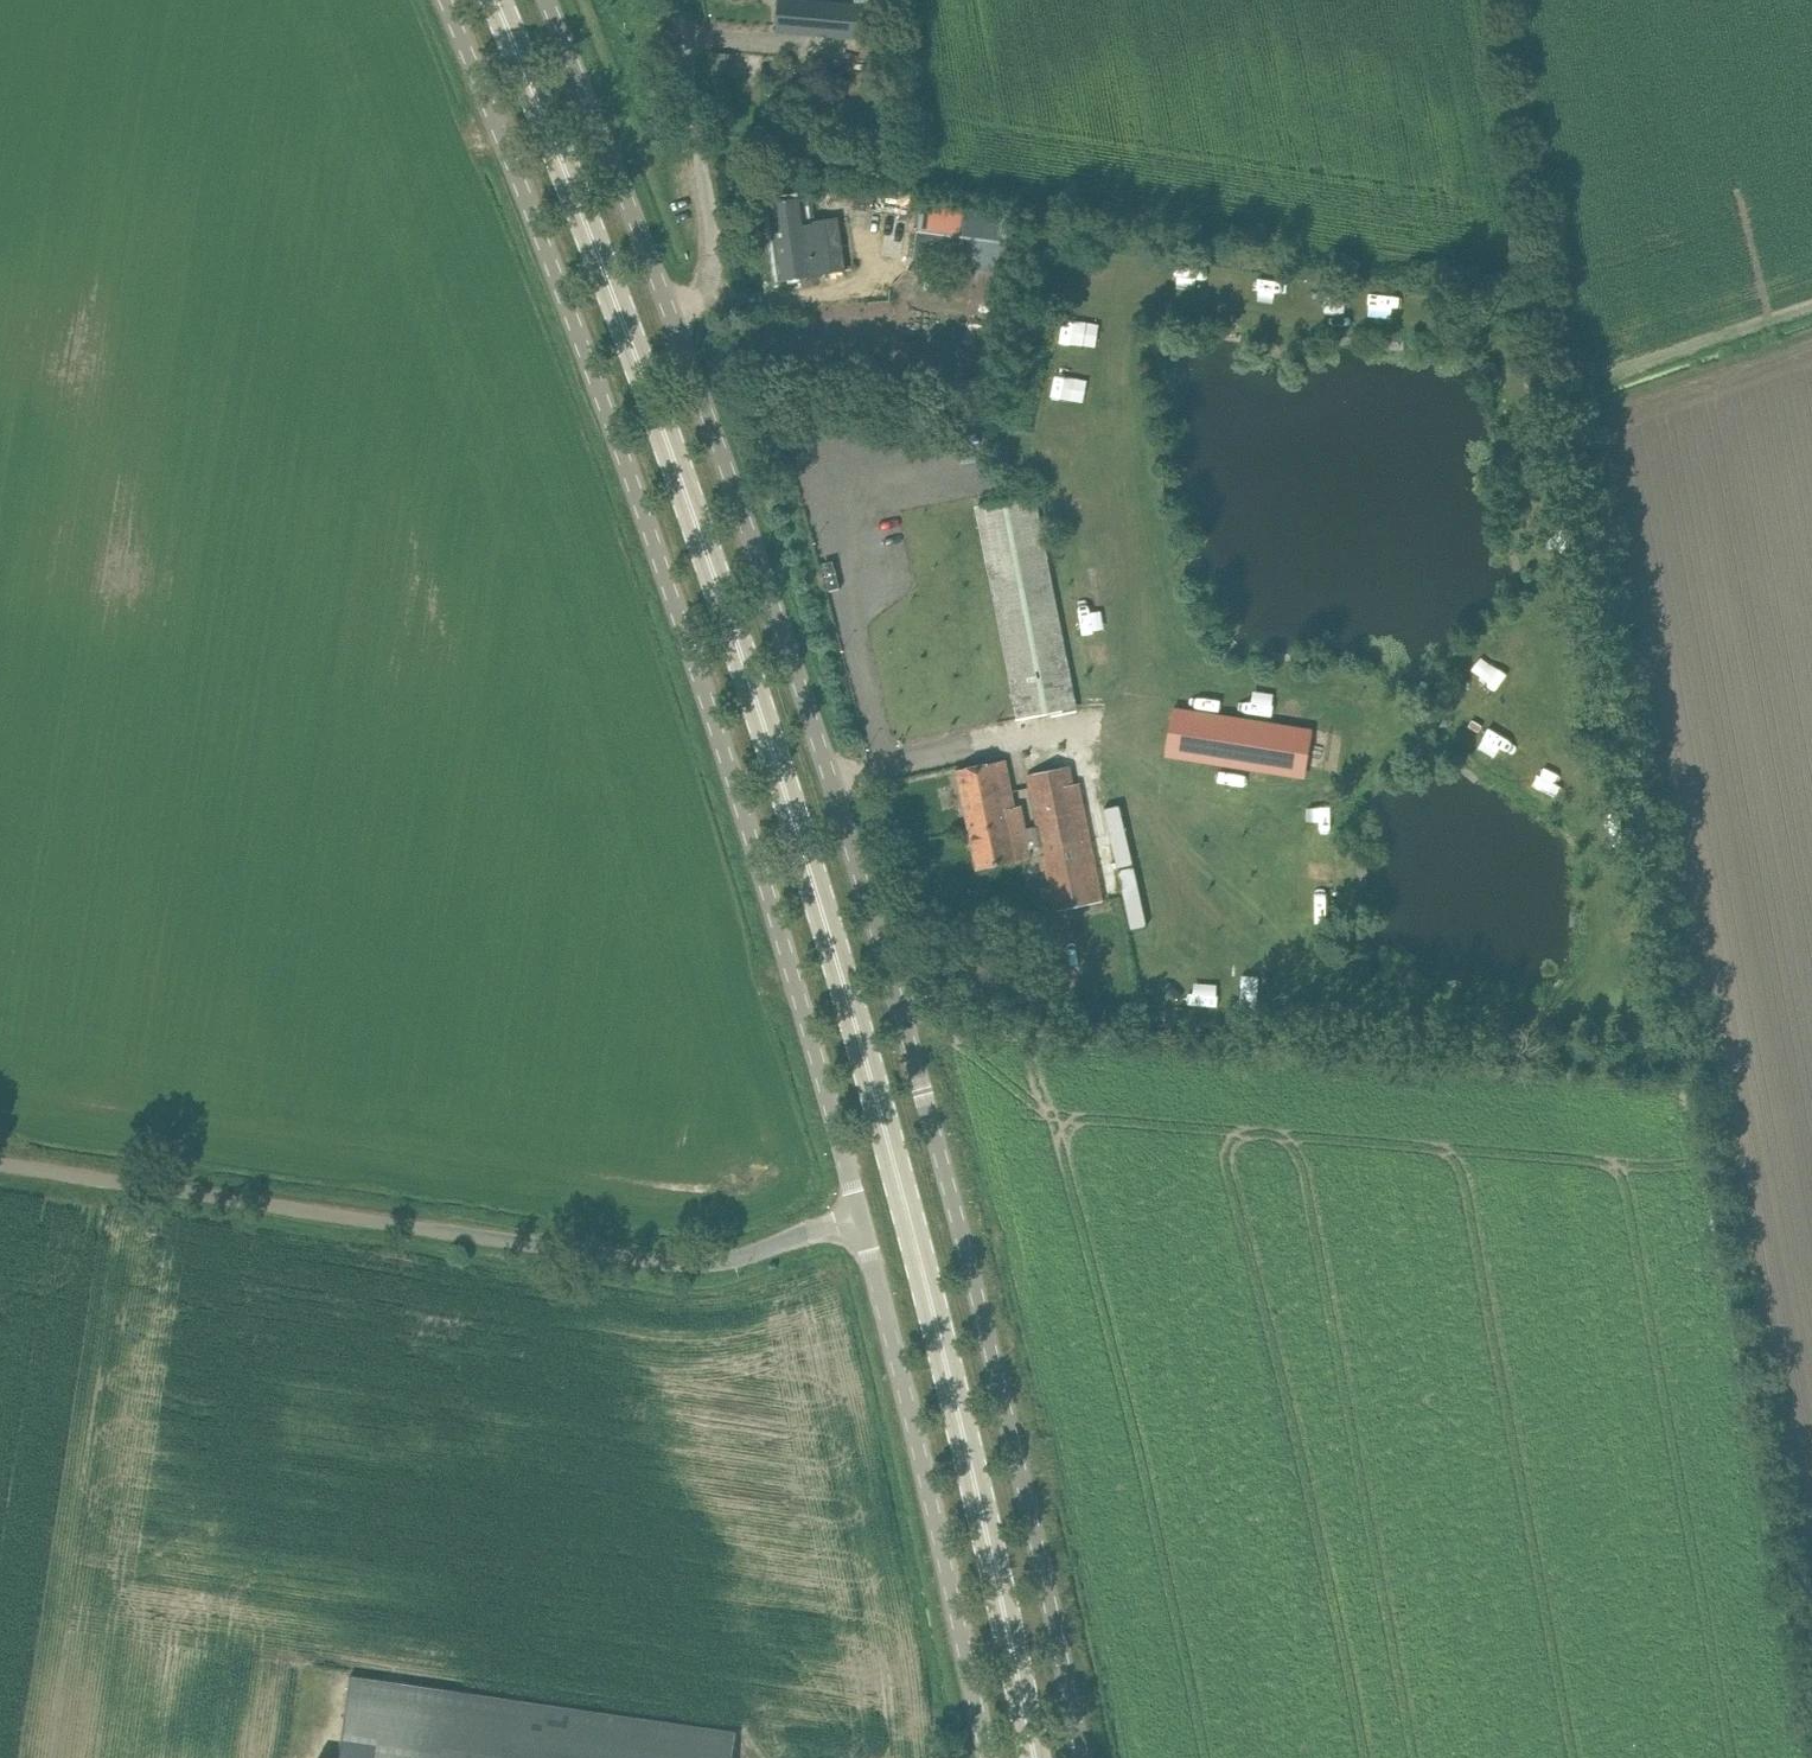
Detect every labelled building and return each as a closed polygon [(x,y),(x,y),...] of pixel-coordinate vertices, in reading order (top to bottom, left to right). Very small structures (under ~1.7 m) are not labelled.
[(856,4),(811,0),(779,0),(776,32),(853,38),(856,4)] [(718,54),(718,69),(733,69),(733,54),(718,54)] [(854,208),(919,220),(924,194),(858,182),(854,208)] [(781,279),(846,270),(839,217),(815,220),(812,195),(770,201),(781,279)] [(927,214),(923,253),(1016,267),(1022,226),(927,214)] [(1016,272),(1004,270),(999,305),(1011,307),(1016,272)] [(1070,633),(1065,605),(1072,603),(1067,579),(1063,580),(1058,557),(1046,560),(1033,494),(978,505),(1019,719),(1075,708),(1061,635),(1070,633)] [(1108,696),(1100,746),(1301,777),(1309,728),(1108,696)] [(960,770),(979,868),(1031,857),(1024,825),(1018,826),(1005,761),(960,770)] [(1026,775),(1053,910),(1106,900),(1104,889),(1112,887),(1104,845),(1099,847),(1085,780),(1074,783),(1071,766),(1026,775)] [(348,1679),(336,1757),(733,1757),(737,1733),(348,1679)]
